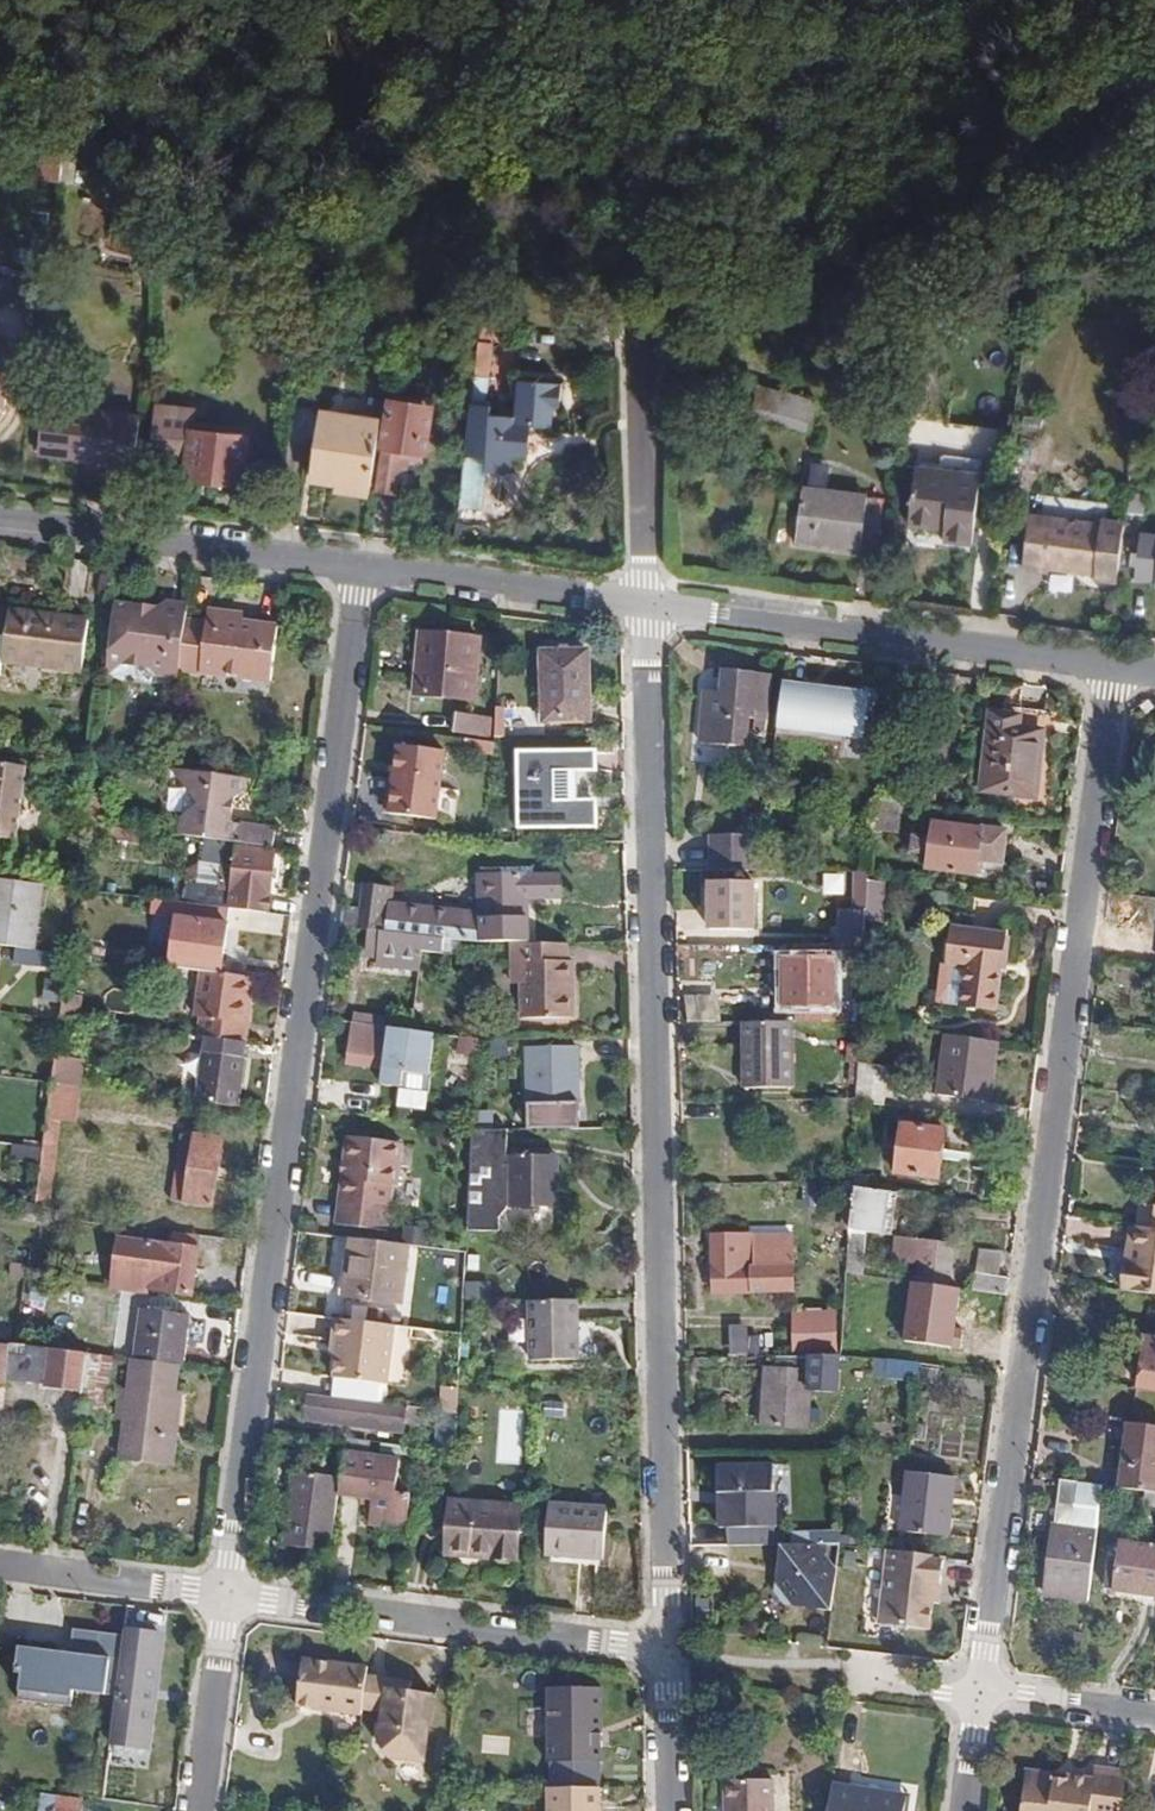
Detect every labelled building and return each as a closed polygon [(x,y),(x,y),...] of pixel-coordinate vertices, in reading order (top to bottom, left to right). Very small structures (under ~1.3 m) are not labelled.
[(72,160),(63,159),(60,182),(70,183),(72,160)] [(189,265),(178,264),(176,275),(188,276),(189,265)] [(959,304),(945,304),(945,323),(960,323),(959,304)] [(604,306),(582,307),(582,320),(605,320),(604,306)] [(496,319),(482,318),(481,335),(495,336),(496,319)] [(493,341),(479,340),(472,403),(465,456),(486,457),(485,471),(488,471),(512,473),(513,456),(529,457),(531,427),(553,428),(555,408),(560,408),(563,383),(518,379),(517,415),(491,413),(492,405),(485,405),(493,341)] [(5,405),(12,352),(0,350),(0,404),(5,405)] [(928,380),(916,378),(914,389),(926,391),(928,380)] [(795,426),(799,398),(761,387),(753,414),(795,426)] [(813,403),(799,398),(795,426),(805,429),(813,403)] [(389,399),(382,448),(402,450),(412,452),(427,454),(434,406),(389,399)] [(135,466),(141,414),(44,402),(37,454),(135,466)] [(950,403),(937,402),(934,423),(948,424),(950,403)] [(193,430),(194,422),(195,408),(158,405),(152,465),(188,469),(186,479),(243,484),(248,435),(193,430)] [(379,419),(322,411),(312,480),(369,489),(379,419)] [(1042,418),(1024,415),(1022,426),(1041,428),(1042,418)] [(249,427),(194,422),(193,430),(248,435),(249,427)] [(402,450),(382,448),(376,490),(396,493),(400,467),(402,450)] [(940,452),(937,467),(982,473),(984,458),(940,452)] [(486,457),(465,456),(459,509),(484,510),(488,471),(485,471),(486,457)] [(982,473),(937,467),(916,464),(909,522),(944,527),(943,539),(973,543),(982,473)] [(869,497),(803,488),(796,539),(862,548),(877,550),(885,498),(869,497)] [(1130,493),(1128,504),(1142,506),(1144,495),(1130,493)] [(1117,582),(1124,521),(1102,518),(1101,524),(1030,516),(1021,569),(1094,576),(1094,578),(1117,582)] [(132,604),(115,602),(107,662),(121,664),(127,658),(142,660),(153,673),(177,676),(178,668),(184,621),(187,602),(165,599),(156,607),(151,612),(137,610),(132,604)] [(88,621),(8,610),(2,660),(82,670),(88,621)] [(206,612),(205,616),(238,621),(239,616),(206,612)] [(204,623),(184,621),(178,668),(272,680),(278,627),(238,621),(205,616),(204,623)] [(448,689),(473,691),(478,637),(420,631),(414,696),(447,699),(448,689)] [(588,650),(541,651),(543,721),(590,720),(588,650)] [(121,664),(107,662),(104,678),(121,664)] [(765,735),(773,676),(722,670),(721,694),(704,694),(699,744),(745,748),(748,719),(755,720),(754,733),(765,735)] [(870,694),(784,683),(778,727),(865,738),(870,694)] [(472,701),(473,691),(448,689),(447,699),(472,701)] [(491,717),(456,711),(453,732),(489,738),(491,717)] [(990,713),(981,792),(1036,798),(1043,731),(1019,729),(1020,716),(990,713)] [(446,751),(397,745),(389,814),(437,820),(446,751)] [(596,749),(517,751),(518,829),(597,827),(596,749)] [(8,839),(16,832),(24,766),(0,762),(0,838),(8,839)] [(248,787),(249,778),(178,768),(176,777),(193,806),(176,816),(174,834),(274,848),(276,829),(235,824),(232,820),(222,809),(234,798),(248,787)] [(899,804),(935,808),(937,795),(900,791),(899,804)] [(232,820),(234,798),(222,809),(232,820)] [(897,832),(897,804),(872,801),(871,823),(870,829),(897,832)] [(841,831),(842,819),(824,816),(823,828),(841,831)] [(931,838),(914,835),(912,835),(910,853),(929,856),(927,870),(976,876),(977,870),(1002,874),(1003,863),(1002,863),(1006,830),(987,828),(934,822),(933,826),(931,838)] [(916,823),(914,835),(931,838),(933,826),(916,823)] [(101,825),(98,824),(96,839),(127,843),(132,844),(134,829),(101,825)] [(134,829),(132,844),(145,846),(147,831),(134,829)] [(710,835),(710,872),(756,872),(756,834),(710,835)] [(177,916),(177,917),(170,967),(202,971),(221,974),(227,927),(233,928),(235,909),(269,913),(275,852),(236,847),(202,843),(199,860),(185,870),(184,882),(174,881),(166,899),(152,898),(149,912),(177,916)] [(864,946),(865,922),(868,880),(868,872),(853,872),(853,909),(843,909),(843,946),(854,946),(864,946)] [(363,908),(341,905),(338,927),(460,939),(482,942),(512,941),(528,941),(527,898),(562,897),(561,873),(479,875),(480,918),(454,913),(454,911),(390,905),(392,889),(366,885),(363,908)] [(0,879),(0,946),(15,947),(34,950),(42,884),(0,879)] [(884,923),(886,883),(868,880),(865,922),(884,923)] [(754,882),(710,882),(710,931),(754,931),(754,882)] [(1124,944),(1154,949),(1154,901),(1148,900),(1147,909),(1130,907),(1124,944)] [(962,970),(958,1008),(998,1013),(1007,933),(951,926),(945,968),(962,970)] [(567,961),(566,943),(528,943),(528,941),(512,941),(512,964),(521,963),(521,984),(521,1019),(573,1018),(573,961),(567,961)] [(843,946),(797,946),(797,959),(782,959),(783,1009),(799,1008),(799,1022),(846,1022),(846,1009),(837,1009),(836,972),(844,972),(844,961),(854,961),(854,946),(843,946)] [(64,954),(15,947),(12,964),(62,971),(64,954)] [(512,984),(521,984),(521,963),(512,964),(512,984)] [(934,1005),(958,1008),(962,970),(945,968),(940,967),(934,1005)] [(249,1005),(252,978),(221,974),(202,971),(196,1016),(202,1017),(199,1037),(205,1038),(225,1040),(243,1043),(246,1043),(248,1023),(242,1022),(244,1004),(249,1005)] [(83,996),(64,993),(60,1019),(79,1022),(83,996)] [(686,998),(686,1023),(700,1023),(700,1013),(700,998),(686,998)] [(719,998),(700,998),(700,1013),(700,1023),(719,1023),(719,998)] [(354,1013),(347,1062),(385,1068),(382,1084),(403,1086),(405,1072),(430,1076),(435,1034),(389,1027),(390,1018),(354,1013)] [(793,1089),(792,1022),(743,1022),(743,1089),(793,1089)] [(990,1103),(998,1042),(945,1036),(937,1096),(990,1103)] [(199,1103),(237,1107),(243,1043),(225,1040),(205,1038),(199,1103)] [(499,1040),(477,1039),(476,1060),(475,1089),(474,1102),(490,1102),(491,1091),(497,1091),(499,1040)] [(850,1063),(858,1063),(859,1047),(848,1046),(847,1063),(850,1063)] [(578,1047),(526,1048),(528,1103),(579,1102),(578,1047)] [(84,1058),(54,1055),(51,1084),(81,1087),(84,1058)] [(475,1089),(476,1060),(448,1059),(448,1077),(466,1078),(466,1089),(475,1089)] [(857,1086),(858,1063),(850,1063),(848,1085),(857,1086)] [(856,1099),(885,1106),(890,1067),(858,1063),(857,1086),(856,1099)] [(405,1072),(403,1088),(428,1090),(430,1076),(405,1072)] [(40,1165),(35,1202),(51,1204),(60,1121),(75,1123),(80,1088),(51,1084),(42,1149),(40,1165)] [(946,1129),(902,1123),(895,1174),(939,1180),(946,1129)] [(506,1156),(508,1129),(471,1129),(465,1231),(499,1231),(499,1218),(508,1206),(558,1206),(558,1156),(506,1156)] [(213,1207),(224,1137),(195,1132),(195,1135),(182,1133),(170,1200),(183,1202),(213,1207)] [(342,1201),(339,1225),(387,1230),(393,1186),(397,1186),(403,1142),(347,1138),(342,1164),(347,1164),(345,1174),(341,1173),(338,1201),(342,1201)] [(10,1161),(40,1165),(42,1149),(12,1145),(10,1161)] [(891,1236),(897,1193),(850,1187),(847,1230),(867,1233),(891,1236)] [(20,1213),(33,1215),(34,1204),(21,1203),(20,1213)] [(1140,1203),(1137,1226),(1154,1228),(1154,1205),(1140,1203)] [(1136,1226),(1130,1225),(1126,1262),(1131,1263),(1136,1226)] [(1137,1226),(1136,1226),(1131,1263),(1126,1262),(1122,1290),(1154,1294),(1154,1228),(1137,1226)] [(863,1276),(867,1233),(847,1230),(845,1274),(863,1276)] [(199,1248),(111,1236),(105,1283),(192,1295),(199,1248)] [(751,1236),(713,1236),(714,1294),(794,1292),(793,1266),(751,1267),(751,1236)] [(950,1288),(955,1244),(899,1237),(896,1262),(921,1266),(919,1284),(950,1288)] [(402,1303),(410,1245),(409,1245),(351,1238),(344,1296),(402,1303)] [(976,1272),(1000,1275),(1003,1252),(979,1249),(976,1272)] [(37,1279),(39,1268),(12,1264),(10,1277),(24,1279),(24,1278),(37,1279)] [(1008,1295),(1010,1277),(1000,1275),(976,1272),(975,1272),(972,1291),(1008,1295)] [(58,1282),(68,1283),(69,1276),(59,1274),(58,1282)] [(579,1359),(578,1299),(529,1300),(530,1360),(579,1359)] [(971,1357),(976,1306),(951,1303),(947,1331),(930,1329),(928,1348),(945,1350),(944,1354),(971,1357)] [(140,1308),(133,1359),(130,1389),(125,1422),(121,1459),(173,1467),(177,1434),(171,1433),(176,1391),(179,1365),(183,1366),(190,1314),(140,1308)] [(829,1312),(795,1313),(795,1335),(830,1334),(829,1312)] [(397,1325),(338,1318),(335,1341),(341,1342),(340,1356),(337,1378),(390,1385),(397,1325)] [(461,1333),(462,1322),(438,1318),(437,1330),(461,1333)] [(798,1338),(799,1353),(823,1351),(822,1337),(798,1338)] [(1147,1337),(1139,1388),(1154,1390),(1154,1338),(1147,1337)] [(15,1344),(7,1343),(6,1345),(0,1344),(0,1379),(43,1384),(43,1388),(85,1392),(80,1429),(103,1432),(113,1357),(15,1344)] [(888,1345),(887,1359),(886,1377),(918,1381),(919,1363),(940,1366),(941,1357),(920,1353),(920,1347),(888,1345)] [(810,1370),(766,1368),(763,1427),(807,1430),(810,1370)] [(114,1420),(125,1422),(130,1389),(118,1388),(114,1420)] [(470,1389),(459,1389),(458,1404),(470,1405),(470,1389)] [(561,1391),(545,1390),(541,1448),(565,1449),(567,1405),(560,1405),(561,1391)] [(181,1392),(176,1391),(171,1433),(177,1434),(181,1392)] [(403,1406),(310,1395),(307,1417),(400,1428),(403,1406)] [(456,1452),(458,1413),(440,1411),(437,1431),(427,1430),(425,1449),(456,1452)] [(1127,1423),(1119,1488),(1145,1492),(1154,1493),(1154,1426),(1127,1423)] [(369,1523),(407,1528),(411,1495),(396,1494),(399,1459),(343,1452),(340,1476),(338,1494),(372,1499),(369,1523)] [(733,1528),(733,1546),(778,1545),(777,1527),(782,1526),(781,1491),(787,1491),(786,1463),(718,1464),(718,1492),(723,1492),(724,1528),(733,1528)] [(286,1546),(332,1551),(338,1494),(340,1476),(294,1471),(286,1546)] [(907,1471),(900,1531),(948,1537),(955,1477),(907,1471)] [(1046,1595),(1088,1600),(1103,1486),(1061,1481),(1056,1521),(1046,1595)] [(1145,1492),(1144,1507),(1153,1508),(1154,1508),(1154,1493),(1145,1492)] [(522,1503),(449,1499),(445,1550),(498,1555),(498,1559),(519,1561),(522,1503)] [(608,1508),(548,1503),(544,1555),(604,1559),(608,1508)] [(842,1535),(842,1544),(859,1546),(859,1536),(842,1535)] [(1154,1596),(1154,1547),(1120,1543),(1118,1561),(1111,1560),(1107,1589),(1154,1596)] [(829,1544),(781,1545),(779,1557),(785,1558),(782,1574),(777,1573),(774,1591),(784,1605),(805,1608),(812,1602),(818,1610),(832,1611),(837,1569),(826,1555),(829,1544)] [(854,1571),(857,1553),(843,1550),(841,1570),(854,1571)] [(939,1589),(944,1557),(888,1550),(878,1623),(928,1630),(932,1602),(934,1588),(939,1589)] [(785,1558),(779,1557),(777,1573),(782,1574),(785,1558)] [(709,1598),(696,1599),(696,1619),(710,1619),(709,1598)] [(115,1697),(123,1636),(73,1629),(70,1653),(19,1646),(15,1673),(21,1674),(17,1700),(47,1704),(48,1695),(72,1698),(73,1691),(115,1697)] [(160,1635),(124,1630),(123,1636),(115,1697),(109,1742),(145,1747),(160,1635)] [(416,1759),(424,1760),(433,1694),(409,1691),(410,1682),(387,1679),(385,1688),(365,1685),(366,1676),(367,1667),(302,1659),(296,1706),(361,1714),(362,1708),(382,1711),(378,1744),(388,1757),(416,1761),(416,1759)] [(385,1688),(387,1679),(366,1676),(365,1685),(385,1688)] [(618,1710),(569,1711),(571,1751),(599,1750),(600,1740),(618,1740),(618,1732),(619,1732),(618,1710)] [(1127,1772),(1095,1768),(1094,1779),(1067,1776),(1067,1780),(1054,1779),(1050,1773),(1033,1771),(1026,1776),(1021,1810),(1122,1810),(1127,1772)] [(724,1780),(725,1804),(729,1803),(729,1810),(774,1810),(773,1779),(724,1780)] [(832,1785),(828,1810),(908,1810),(907,1796),(832,1785)] [(547,1788),(547,1810),(600,1810),(600,1788),(547,1788)] [(82,1799),(42,1794),(39,1810),(80,1810),(82,1799)]
